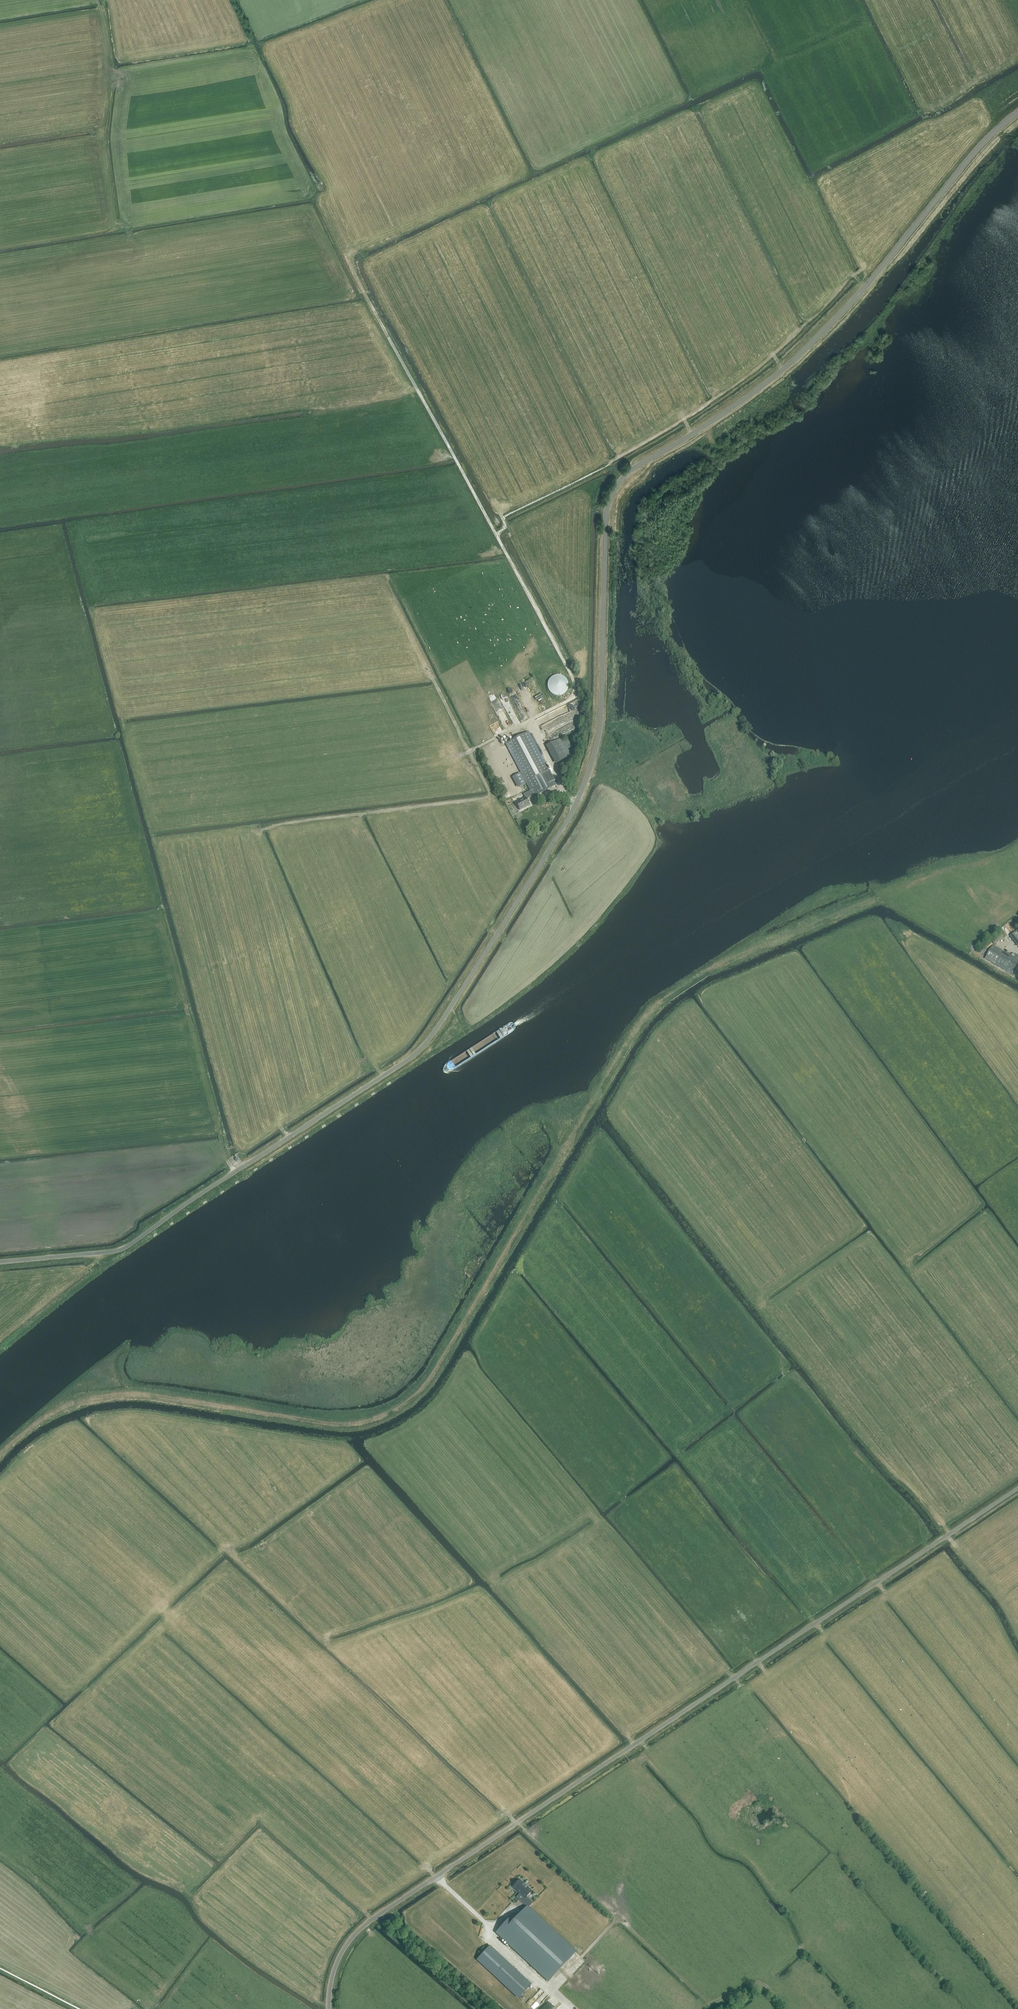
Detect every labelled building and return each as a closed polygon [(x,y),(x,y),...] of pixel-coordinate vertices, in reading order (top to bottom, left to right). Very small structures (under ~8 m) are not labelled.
[(562,676),(560,675),(558,675),(556,675),(555,676),(553,676),(551,677),(550,679),(549,680),(548,682),(548,683),(547,685),(547,687),(548,688),(548,690),(549,692),(550,693),(551,694),(552,695),(554,695),(555,696),(557,696),(559,696),(561,696),(562,695),(564,694),(566,693),(567,691),(568,689),(568,687),(568,686),(568,683),(568,681),(567,680),(565,678),(564,677),(562,676)] [(556,785),(529,732),(506,744),(530,791),(523,794),(525,798),(516,803),(520,810),(529,805),(526,800),(533,796),(534,797),(556,785)] [(548,745),(557,763),(571,756),(562,737),(548,745)] [(514,776),(520,787),(525,784),(520,773),(514,776)] [(994,945),(1002,937),(998,933),(990,941),(994,945)] [(988,949),(992,945),(989,941),(984,946),(985,946),(979,951),(983,955),(988,949)] [(1014,957),(1015,955),(1012,953),(1011,955),(1006,952),(1006,953),(993,945),(985,958),(1013,975),(1017,968),(1017,959),(1014,957)] [(522,1902),(527,1907),(528,1908),(533,1903),(527,1897),(532,1891),(519,1880),(513,1887),(525,1898),(522,1902)] [(575,1952),(528,1908),(527,1907),(516,1918),(513,1914),(496,1932),(549,1981),(575,1952)] [(477,1959),(519,1998),(531,1985),(489,1946),(477,1959)]
